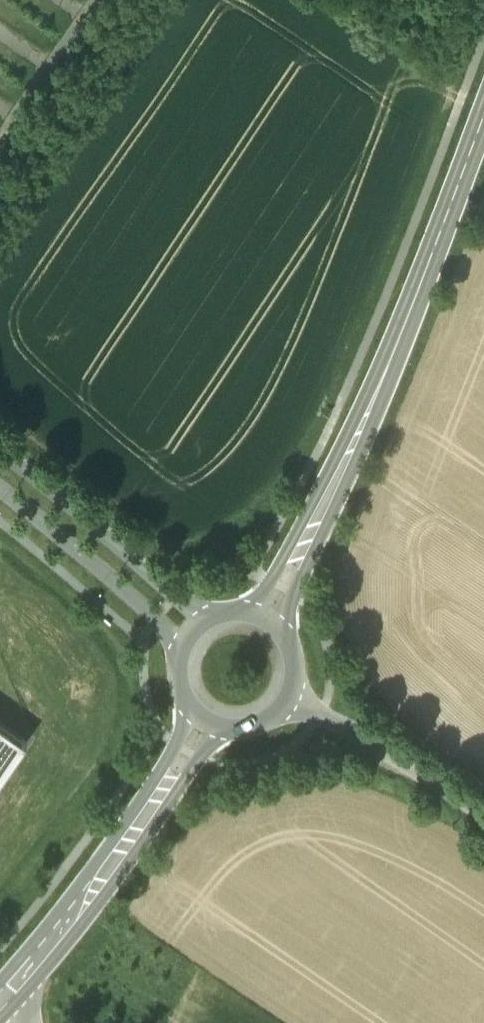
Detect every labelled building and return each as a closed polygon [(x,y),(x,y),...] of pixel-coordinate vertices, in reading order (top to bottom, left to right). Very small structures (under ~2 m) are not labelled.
[(0,721),(0,778),(27,740),(0,721)]
